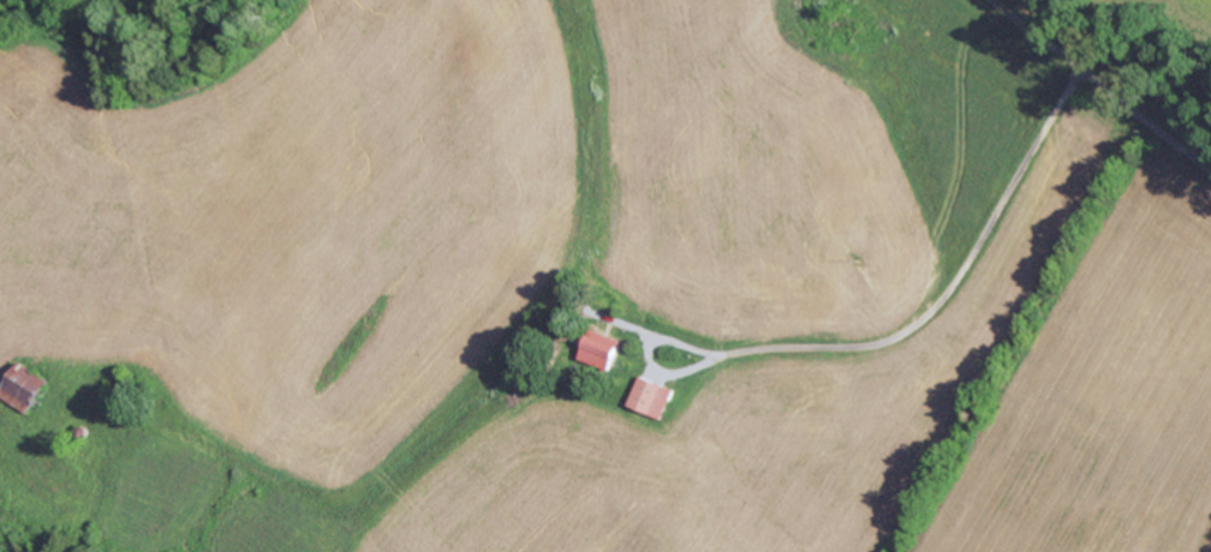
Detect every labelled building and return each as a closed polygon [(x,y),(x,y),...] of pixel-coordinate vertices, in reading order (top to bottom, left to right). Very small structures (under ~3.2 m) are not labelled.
[(625,347),(597,334),(585,358),(614,372),(625,347)] [(2,398),(33,414),(51,380),(21,363),(2,398)] [(635,408),(669,418),(678,387),(644,378),(635,408)]
